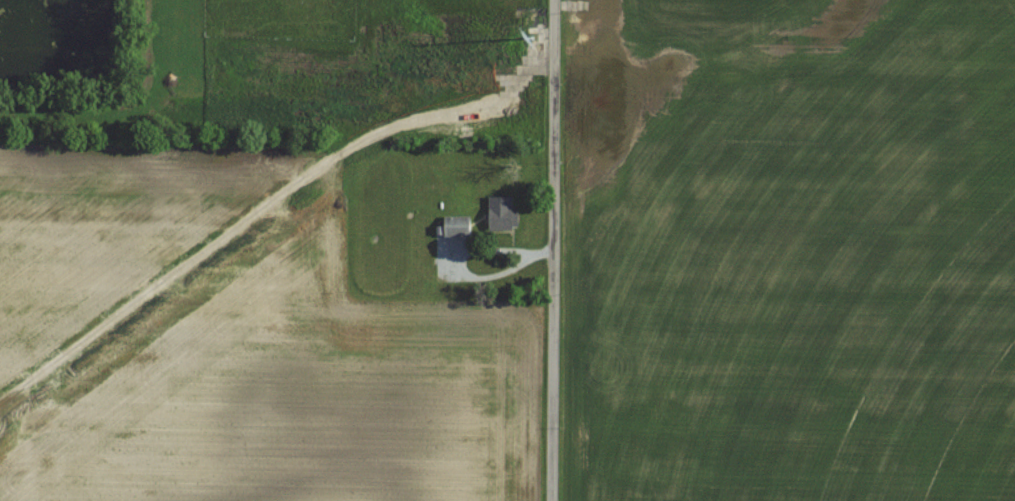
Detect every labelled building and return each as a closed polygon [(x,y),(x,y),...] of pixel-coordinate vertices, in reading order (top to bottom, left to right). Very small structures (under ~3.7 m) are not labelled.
[(520,212),(512,212),(512,197),(490,197),(490,232),(520,232),(520,212)] [(471,237),(471,217),(444,217),(444,229),(437,229),(437,237),(471,237)]
